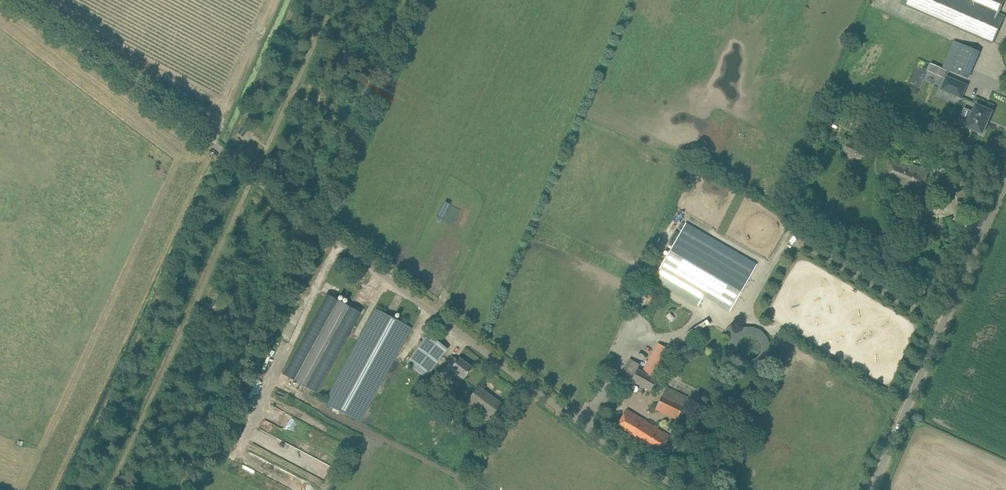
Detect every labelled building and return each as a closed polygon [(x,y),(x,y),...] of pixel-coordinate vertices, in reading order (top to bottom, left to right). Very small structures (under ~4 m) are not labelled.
[(999,14),(1005,0),(971,0),(971,1),(968,0),(902,0),(901,3),(993,43),(1004,16),(999,14)] [(961,43),(949,71),(968,79),(980,51),(961,43)] [(939,67),(936,75),(945,78),(948,71),(939,67)] [(947,76),(941,89),(961,98),(963,95),(967,85),(947,76)] [(961,98),(958,106),(981,116),(976,129),(989,134),(996,118),(986,115),(989,108),(990,109),(993,101),(980,96),(978,101),(963,95),(961,98)] [(243,127),(238,133),(242,137),(247,131),(243,127)] [(902,181),(901,182),(921,191),(930,171),(896,157),(889,175),(902,181)] [(901,190),(896,203),(909,208),(914,195),(901,190)] [(703,296),(729,311),(757,265),(685,223),(653,279),(698,305),(703,296)] [(283,373),(317,392),(360,313),(326,294),(283,373)] [(325,403),(360,422),(411,328),(376,309),(325,403)] [(407,363),(426,378),(447,349),(428,334),(422,342),(407,363)] [(631,381),(650,391),(672,352),(658,344),(642,372),(637,369),(631,381)] [(458,358),(457,360),(452,356),(441,371),(452,379),(456,374),(463,379),(472,368),(458,358)] [(666,386),(655,408),(675,419),(686,396),(666,386)] [(501,404),(478,387),(468,401),(490,418),(501,404)] [(669,436),(626,410),(615,428),(658,454),(669,436)]
